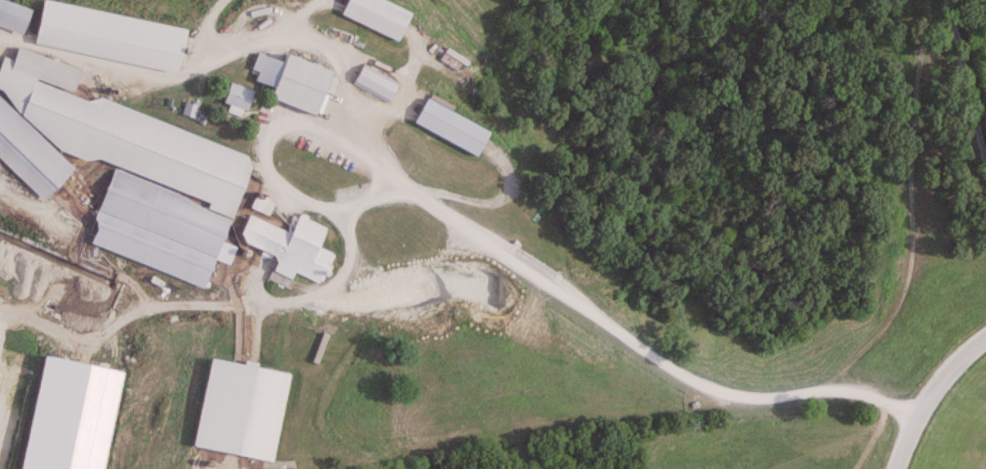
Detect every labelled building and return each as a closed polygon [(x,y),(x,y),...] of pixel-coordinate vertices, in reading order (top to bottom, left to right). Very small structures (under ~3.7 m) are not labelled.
[(20,34),(27,8),(0,0),(0,28),(20,34)] [(337,15),(395,42),(408,14),(377,0),(344,0),(337,15)] [(29,45),(172,73),(180,29),(37,2),(29,45)] [(71,93),(79,71),(13,49),(9,61),(0,58),(0,164),(38,202),(71,169),(110,168),(84,247),(205,288),(249,153),(71,93)] [(279,56),(277,62),(254,54),(249,70),(254,72),(250,83),(266,88),(262,100),(316,118),(331,73),(279,56)] [(385,103),(396,84),(360,64),(350,84),(385,103)] [(248,110),(249,87),(221,86),(221,109),(248,110)] [(474,157),(486,133),(422,100),(410,124),(474,157)] [(287,235),(246,215),(234,241),(275,261),(267,278),(286,288),(293,273),(319,285),(333,255),(317,248),(326,228),(297,214),(287,235)] [(276,460),(292,371),(214,357),(198,445),(276,460)]
